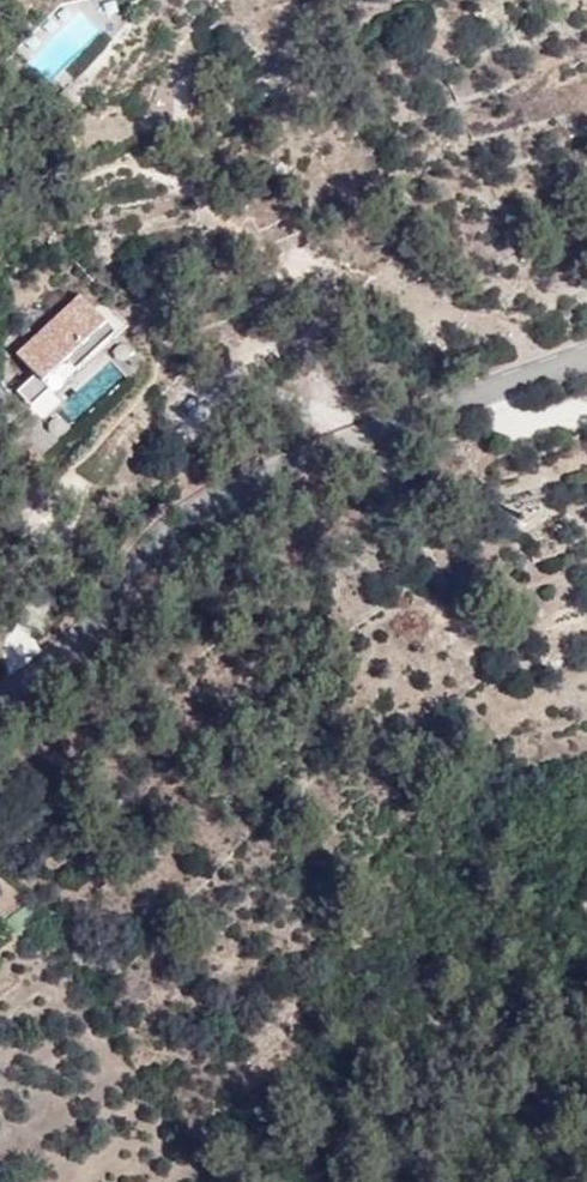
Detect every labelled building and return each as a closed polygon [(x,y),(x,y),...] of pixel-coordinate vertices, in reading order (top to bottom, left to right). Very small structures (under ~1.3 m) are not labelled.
[(101,348),(117,333),(81,294),(15,355),(35,376),(17,392),(60,439),(128,377),(101,348)]
